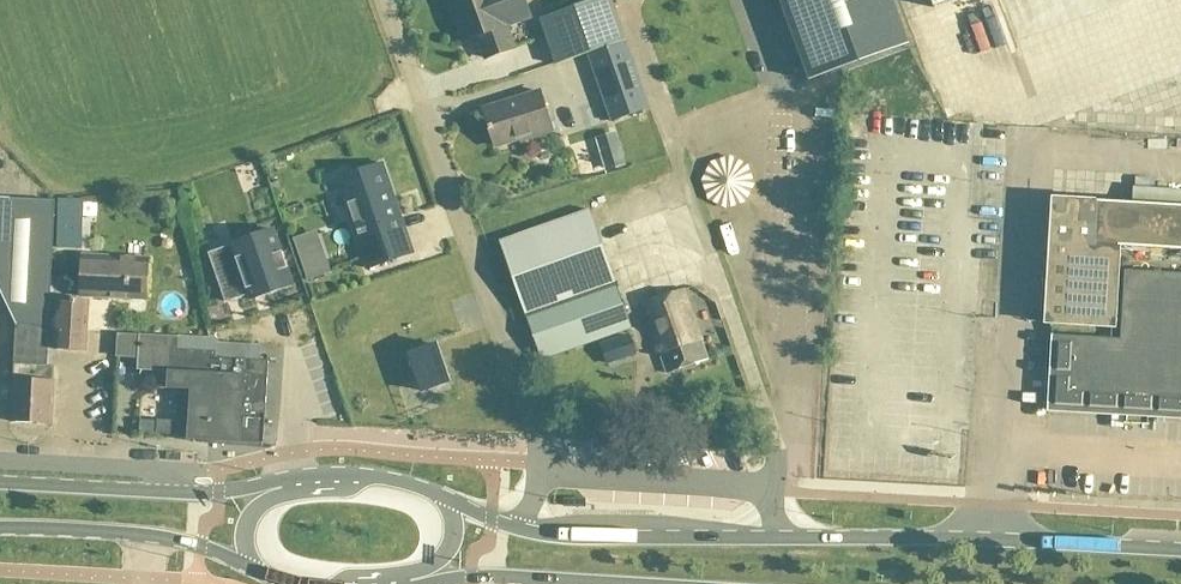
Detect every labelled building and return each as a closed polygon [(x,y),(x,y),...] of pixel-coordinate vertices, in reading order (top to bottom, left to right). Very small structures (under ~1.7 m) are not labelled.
[(447,10),(460,44),(474,39),(482,61),(511,50),(504,31),(530,21),(523,0),(475,0),(447,10)] [(623,44),(608,0),(595,0),(537,20),(554,67),(585,56),(623,44)] [(808,82),(907,46),(890,0),(778,0),(808,82)] [(932,9),(957,0),(928,0),(932,9)] [(623,44),(585,56),(610,123),(647,110),(623,44)] [(538,93),(480,111),(487,132),(488,132),(493,148),(518,141),(519,143),(550,134),(538,93)] [(749,155),(705,166),(717,210),(761,198),(749,155)] [(354,174),(335,180),(340,194),(340,195),(341,195),(348,217),(348,218),(348,219),(349,219),(354,236),(355,237),(366,269),(366,270),(368,270),(388,263),(389,262),(410,255),(411,255),(411,253),(410,254),(399,220),(398,218),(380,166),(381,166),(380,165),(379,165),(354,174)] [(1051,201),(1043,325),(1113,330),(1118,248),(1180,252),(1180,192),(1130,189),(1130,205),(1051,201)] [(46,328),(54,204),(0,201),(0,295),(15,327),(46,328)] [(80,251),(81,201),(56,201),(55,251),(80,251)] [(497,244),(540,362),(630,330),(589,212),(497,244)] [(249,300),(289,287),(271,231),(231,244),(231,246),(208,254),(224,302),(247,295),(249,300)] [(329,274),(322,253),(298,261),(305,282),(329,274)] [(145,261),(80,257),(78,299),(143,302),(145,261)] [(1124,275),(1120,344),(1051,340),(1047,412),(1180,419),(1180,278),(1124,275)] [(680,293),(639,307),(664,376),(705,361),(680,293)] [(86,304),(55,303),(53,351),(83,352),(86,304)] [(11,382),(8,423),(49,425),(52,383),(51,383),(51,369),(44,368),(46,328),(15,327),(11,382)] [(135,371),(167,373),(166,389),(177,390),(176,399),(189,400),(186,441),(261,445),(266,363),(258,363),(259,348),(211,345),(211,340),(115,336),(114,357),(136,358),(135,371)]
